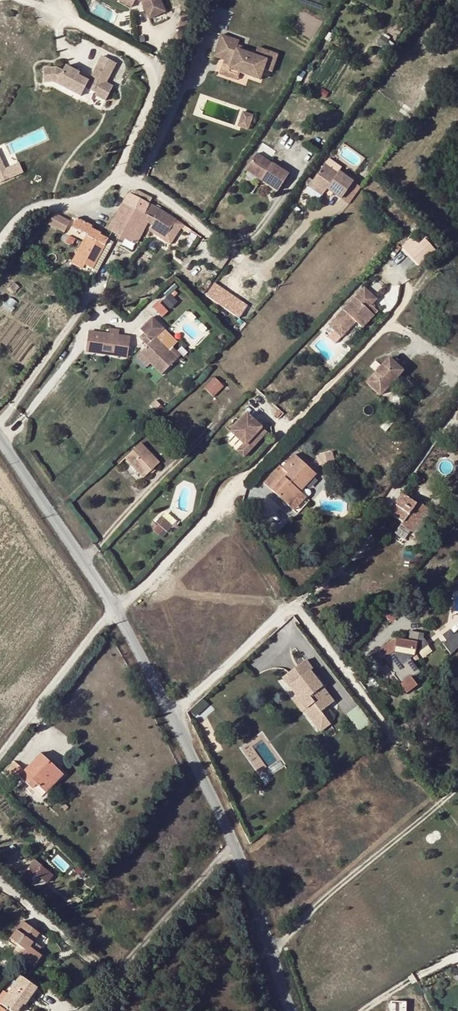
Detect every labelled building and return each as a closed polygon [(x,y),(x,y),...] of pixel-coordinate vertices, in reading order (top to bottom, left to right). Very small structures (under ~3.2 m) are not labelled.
[(120,5),(130,10),(135,1),(140,4),(147,21),(164,14),(158,0),(122,0),(120,5)] [(237,45),(238,41),(222,35),(214,56),(225,60),(220,74),(236,80),(239,73),(259,80),(264,68),(272,71),(277,55),(258,48),(255,56),(246,53),(236,49),(237,45)] [(390,40),(382,35),(377,43),(385,48),(390,40)] [(112,84),(107,82),(116,62),(99,54),(88,80),(76,75),(78,71),(61,63),(52,84),(103,106),(112,84)] [(42,66),(42,82),(55,82),(54,66),(42,66)] [(253,115),(246,112),(241,126),(248,129),(253,115)] [(289,174),(257,153),(245,171),(277,191),(289,174)] [(341,168),(328,159),(313,181),(311,183),(324,192),(327,189),(333,193),(334,191),(342,197),(353,182),(339,172),(341,168)] [(23,173),(18,163),(4,169),(8,179),(23,173)] [(311,183),(313,181),(309,178),(305,183),(322,196),(324,192),(311,183)] [(132,195),(149,204),(152,198),(138,191),(135,190),(133,192),(132,195)] [(145,220),(147,222),(167,235),(174,223),(175,221),(161,211),(156,208),(149,204),(132,195),(128,193),(122,206),(124,208),(120,216),(117,214),(113,222),(116,224),(112,232),(118,235),(116,238),(122,242),(124,238),(131,242),(132,240),(136,243),(142,231),(137,228),(145,214),(147,216),(145,220)] [(55,211),(48,224),(63,232),(70,219),(55,211)] [(142,231),(147,222),(145,220),(147,216),(145,214),(137,228),(142,231)] [(76,219),(75,219),(70,228),(86,236),(71,264),(87,273),(94,276),(112,243),(106,240),(107,239),(99,235),(100,233),(91,229),(91,227),(76,219)] [(184,226),(175,221),(174,223),(182,229),(184,226)] [(430,244),(425,238),(414,248),(424,259),(428,256),(423,250),(430,244)] [(230,257),(221,252),(213,264),(221,269),(230,257)] [(367,309),(375,301),(363,289),(329,326),(341,337),(355,322),(361,327),(373,315),(367,309)] [(245,310),(220,292),(215,300),(240,317),(245,310)] [(170,294),(162,301),(170,310),(178,302),(170,294)] [(161,374),(177,359),(155,338),(164,329),(152,317),(140,329),(144,333),(147,337),(143,341),(147,345),(140,353),(151,363),(161,374)] [(125,356),(127,336),(118,335),(119,329),(109,328),(109,333),(87,331),(85,352),(125,356)] [(147,337),(144,333),(139,338),(143,341),(147,337)] [(151,363),(140,353),(136,356),(147,367),(151,363)] [(389,358),(388,358),(366,382),(366,383),(381,395),(403,372),(403,371),(403,370),(389,358)] [(197,375),(193,372),(188,377),(192,380),(197,375)] [(214,377),(203,388),(213,398),(224,387),(214,377)] [(195,387),(191,392),(196,396),(200,391),(195,387)] [(160,405),(156,400),(150,405),(155,410),(160,405)] [(267,432),(247,413),(230,431),(243,444),(250,450),(267,432)] [(395,422),(390,417),(381,427),(386,431),(395,422)] [(143,478),(149,472),(153,469),(158,463),(140,444),(125,458),(143,478)] [(250,450),(243,444),(237,451),(243,457),(250,450)] [(289,506),(301,493),(299,491),(296,489),(299,485),(303,488),(315,474),(294,454),(281,468),(279,466),(263,483),(289,506)] [(424,480),(415,474),(413,477),(422,484),(424,480)] [(305,497),(301,493),(289,506),(293,510),(305,497)] [(420,506),(416,503),(403,495),(389,513),(402,522),(400,525),(411,533),(420,520),(417,517),(425,506),(421,503),(420,506)] [(430,510),(425,506),(417,517),(420,520),(422,521),(430,510)] [(265,524),(259,528),(263,534),(269,530),(265,524)] [(407,538),(411,533),(400,525),(396,530),(407,538)] [(393,601),(383,616),(393,623),(403,608),(393,601)] [(449,629),(442,635),(446,641),(443,643),(451,654),(457,647),(457,634),(457,633),(454,635),(449,629)] [(408,641),(416,642),(415,650),(417,653),(428,644),(423,637),(424,634),(410,631),(408,641)] [(415,650),(416,642),(408,641),(394,639),(370,657),(376,664),(384,658),(389,665),(386,667),(406,693),(416,685),(411,679),(419,673),(409,659),(417,653),(415,650)] [(300,692),(296,695),(291,698),(301,711),(304,710),(312,703),(320,712),(333,702),(308,671),(310,669),(304,661),(282,678),(288,686),(293,682),(300,692)] [(288,686),(296,695),(300,692),(293,682),(288,686)] [(197,721),(215,711),(208,697),(189,706),(197,721)] [(312,703),(304,710),(320,731),(329,724),(320,712),(312,703)] [(355,724),(367,716),(359,704),(347,712),(355,724)] [(47,781),(58,769),(41,753),(24,770),(14,761),(2,773),(12,782),(18,776),(27,784),(31,779),(35,784),(45,792),(51,785),(47,781)] [(63,774),(58,769),(47,781),(51,785),(63,774)] [(31,779),(27,784),(31,788),(35,784),(31,779)] [(35,860),(28,867),(29,868),(36,873),(42,866),(35,860)] [(29,868),(21,877),(28,883),(36,873),(29,868)] [(33,941),(39,932),(23,920),(10,938),(18,944),(16,947),(12,952),(20,958),(22,956),(34,964),(41,955),(34,949),(29,946),(33,941)] [(44,936),(39,932),(33,941),(37,945),(44,936)] [(18,944),(10,938),(8,941),(16,947),(18,944)] [(24,1004),(36,987),(20,976),(8,993),(1,1004),(11,1010),(16,1010),(22,1003),(24,1004)] [(408,1001),(391,1001),(391,1010),(408,1010),(408,1001)] [(24,1004),(22,1003),(16,1010),(21,1010),(25,1005),(24,1004)]
